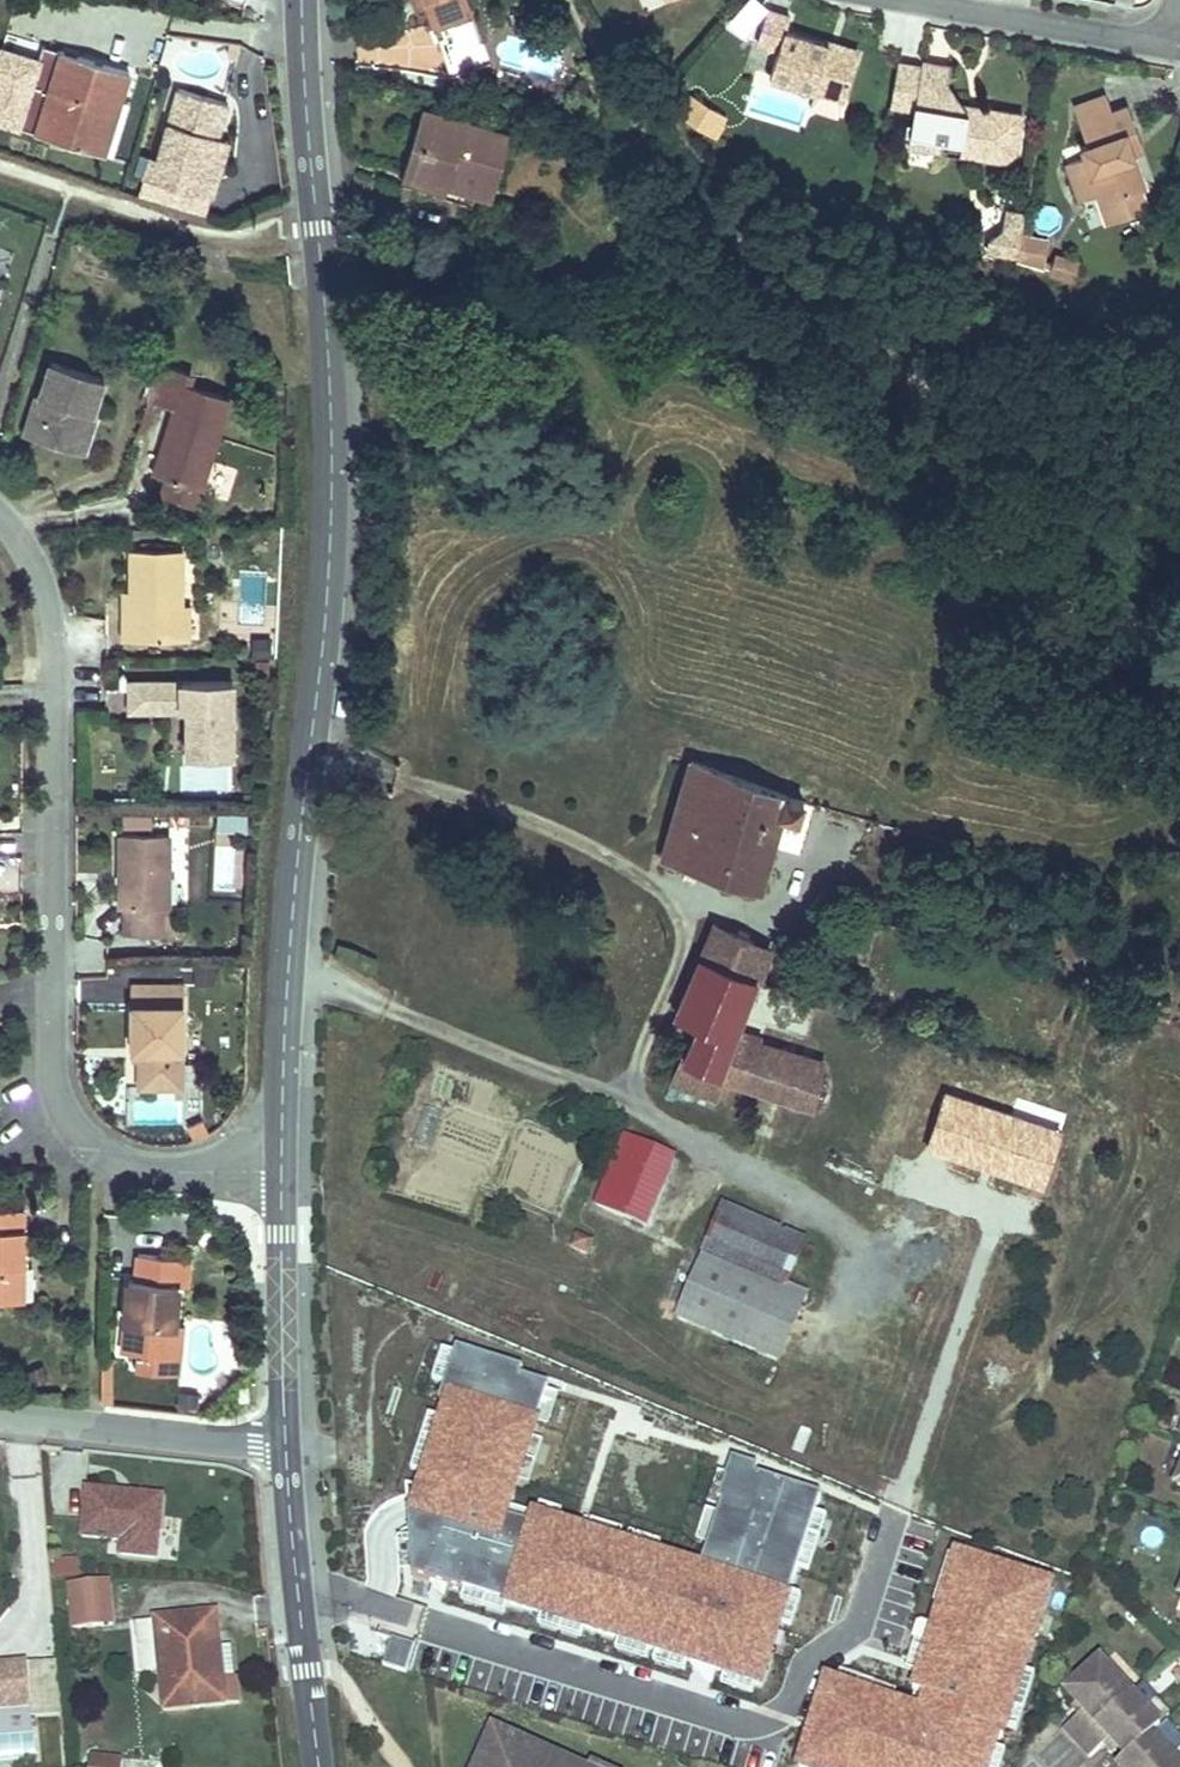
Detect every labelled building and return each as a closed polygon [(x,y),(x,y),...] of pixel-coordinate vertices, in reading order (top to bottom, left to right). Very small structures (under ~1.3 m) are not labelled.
[(427,2),(422,4),(440,58),(478,44),(463,0),(427,0),(427,2)] [(764,7),(754,40),(778,48),(769,75),(841,98),(856,51),(784,28),(788,15),(764,7)] [(19,94),(8,125),(88,152),(105,97),(115,100),(124,74),(57,54),(41,101),(19,94)] [(1014,145),(1020,106),(981,100),(973,106),(964,105),(959,97),(946,79),(949,62),(921,57),(920,63),(897,59),(890,99),(890,100),(913,105),(912,109),(918,119),(909,126),(906,142),(928,145),(930,143),(941,133),(964,137),(973,150),(1000,154),(1014,145)] [(172,92),(157,139),(150,161),(160,164),(154,185),(221,206),(228,185),(217,181),(228,146),(238,112),(172,92)] [(115,100),(105,97),(88,152),(98,155),(115,100)] [(973,106),(981,100),(959,97),(964,105),(973,106)] [(1078,196),(1098,189),(1117,182),(1121,192),(1143,184),(1127,137),(1139,132),(1128,101),(1111,106),(1085,115),(1081,117),(1089,140),(1082,142),(1085,152),(1065,159),(1078,196)] [(430,119),(412,183),(458,196),(461,184),(505,198),(520,145),(430,119)] [(973,150),(964,137),(941,133),(930,143),(960,148),(973,150)] [(239,149),(228,146),(217,181),(228,185),(239,149)] [(150,161),(143,159),(136,180),(154,185),(160,164),(150,161)] [(1117,182),(1098,189),(1102,199),(1121,192),(1117,182)] [(458,196),(412,183),(409,194),(499,220),(505,198),(461,184),(458,196)] [(1024,216),(1026,207),(1008,204),(1007,213),(1024,216)] [(1024,216),(1007,213),(1005,221),(991,231),(989,243),(1019,248),(1021,233),(1024,216)] [(1019,248),(1018,252),(1043,259),(1046,238),(1021,233),(1019,248)] [(1053,263),(1076,270),(1079,263),(1055,256),(1053,263)] [(36,431),(92,449),(106,404),(113,406),(122,377),(65,359),(59,378),(53,377),(36,431)] [(106,404),(92,449),(106,454),(121,408),(113,406),(106,404)] [(154,485),(162,488),(201,500),(210,472),(222,433),(174,419),(162,460),(154,485)] [(201,500),(162,488),(157,506),(196,518),(201,500)] [(139,618),(129,618),(128,640),(189,642),(191,602),(192,551),(140,550),(140,590),(139,618)] [(129,590),(129,618),(139,618),(140,590),(129,590)] [(191,602),(189,642),(203,642),(204,603),(191,602)] [(132,715),(165,715),(165,706),(182,706),(183,714),(188,715),(188,759),(233,759),(231,683),(132,684),(132,715)] [(165,706),(165,715),(183,714),(182,706),(165,706)] [(693,761),(669,836),(663,855),(759,886),(781,813),(799,819),(806,796),(745,778),(693,761)] [(172,911),(170,837),(122,837),(122,913),(129,913),(129,936),(183,935),(183,911),(172,911)] [(699,959),(751,981),(766,947),(714,924),(699,959)] [(699,959),(675,1012),(676,1014),(697,1024),(673,1082),(713,1099),(725,1071),(813,1105),(821,1071),(731,1028),(742,1001),(751,981),(699,959)] [(184,992),(134,992),(135,1059),(142,1059),(142,1099),(184,1099),(184,992)] [(624,1138),(622,1137),(594,1201),(648,1224),(674,1161),(624,1138)] [(706,1253),(785,1287),(806,1238),(807,1238),(727,1204),(707,1252),(706,1253)] [(29,1304),(31,1219),(0,1218),(0,1304),(29,1304)] [(580,1235),(574,1249),(591,1256),(597,1243),(580,1235)] [(757,1348),(785,1287),(706,1253),(680,1316),(757,1348)] [(130,1352),(145,1354),(181,1357),(184,1333),(189,1287),(196,1288),(199,1260),(146,1255),(144,1282),(137,1282),(130,1352)] [(757,1348),(783,1359),(810,1298),(785,1287),(757,1348)] [(181,1357),(145,1354),(144,1369),(186,1374),(191,1333),(184,1333),(181,1357)] [(399,1585),(775,1674),(817,1495),(701,1467),(682,1546),(694,1548),(681,1600),(710,1606),(707,1617),(610,1594),(623,1538),(603,1533),(609,1505),(523,1485),(549,1373),(454,1351),(399,1585)] [(113,1399),(113,1366),(100,1366),(100,1399),(113,1399)] [(248,1388),(239,1388),(239,1400),(249,1400),(248,1388)] [(161,1552),(164,1490),(83,1487),(81,1549),(161,1552)] [(637,1549),(625,1584),(666,1598),(678,1563),(637,1549)] [(108,1580),(66,1584),(70,1627),(113,1623),(108,1580)] [(221,1609),(154,1617),(164,1710),(230,1702),(221,1609)] [(1069,1688),(1086,1707),(1065,1725),(1091,1754),(1112,1735),(1128,1753),(1119,1761),(1124,1766),(1179,1766),(1179,1763),(1152,1732),(1161,1724),(1101,1659),(1069,1688)] [(31,1707),(26,1664),(26,1660),(0,1663),(0,1710),(31,1707)] [(54,1661),(26,1664),(31,1707),(32,1718),(60,1715),(54,1661)] [(492,1730),(475,1766),(590,1766),(571,1758),(568,1765),(551,1757),(554,1751),(524,1737),(521,1743),(492,1730)] [(88,1755),(87,1766),(121,1766),(122,1759),(88,1755)]
